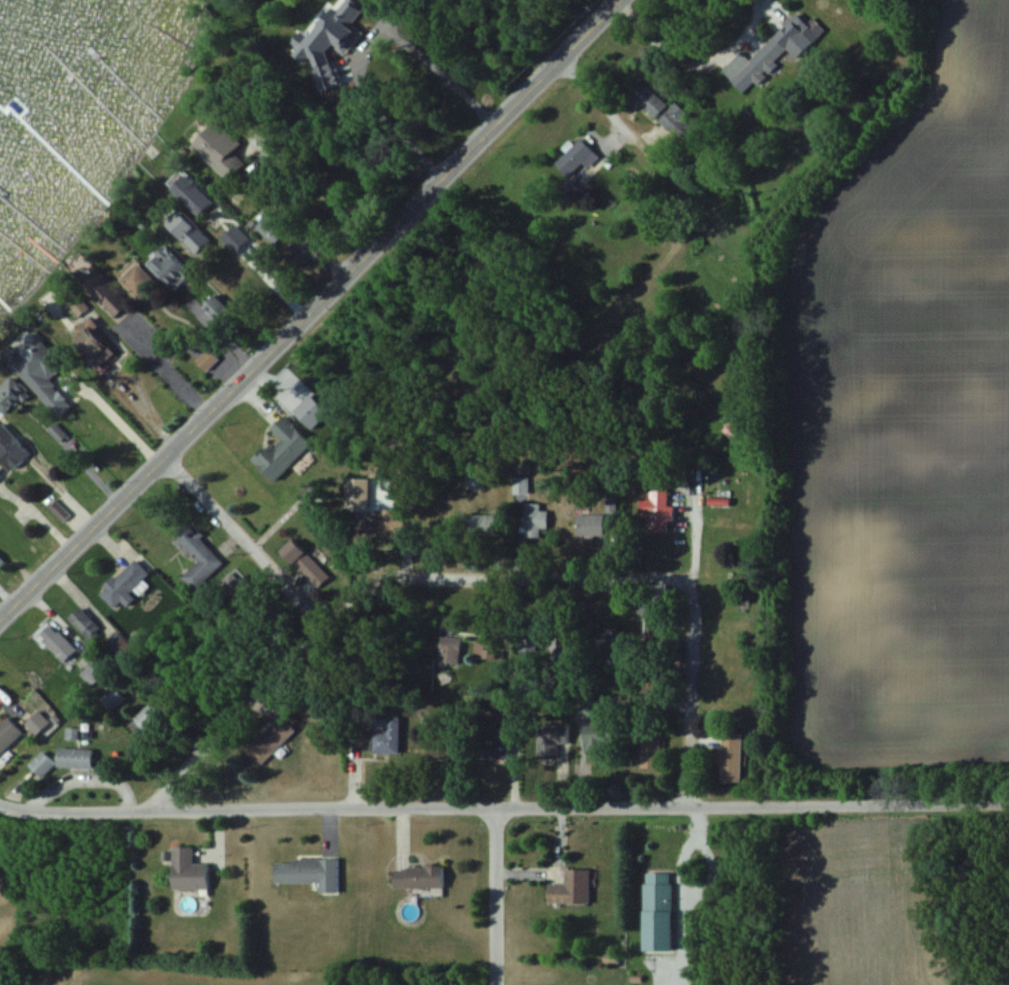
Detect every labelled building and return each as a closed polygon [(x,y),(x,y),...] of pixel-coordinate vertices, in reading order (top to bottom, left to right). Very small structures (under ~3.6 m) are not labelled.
[(722,71),(747,96),(769,74),(791,52),(798,59),(824,34),(801,10),(750,60),(742,51),(722,71)] [(633,97),(674,133),(686,119),(646,83),(633,97)] [(197,147),(232,181),(249,163),(238,152),(246,144),(223,121),(197,147)] [(585,162),(589,167),(601,158),(585,139),(559,160),(571,174),(585,162)] [(201,216),(215,203),(189,174),(175,187),(201,216)] [(292,227),(280,215),(277,218),(271,213),(257,227),(275,244),(292,227)] [(171,225),(200,255),(213,241),(193,221),(190,224),(181,215),(171,225)] [(298,263),(326,257),(322,237),(293,243),(298,263)] [(173,289),(194,273),(171,244),(150,260),(173,289)] [(122,279),(141,298),(158,281),(140,262),(122,279)] [(86,286),(120,317),(129,308),(95,276),(86,286)] [(50,302),(71,325),(91,307),(70,284),(50,302)] [(87,359),(108,353),(99,320),(78,326),(87,359)] [(66,367),(37,330),(7,354),(48,407),(65,394),(52,378),(66,367)] [(220,359),(209,348),(197,360),(208,371),(220,359)] [(14,375),(0,388),(0,407),(7,416),(31,395),(14,375)] [(257,461),(279,480),(314,441),(285,415),(273,428),(281,435),(257,461)] [(741,432),(731,423),(721,432),(731,442),(741,432)] [(6,440),(2,433),(0,434),(0,450),(11,469),(31,457),(17,433),(6,440)] [(9,468),(0,459),(0,477),(9,468)] [(467,489),(483,489),(482,474),(467,474),(467,489)] [(670,507),(671,478),(646,477),(644,530),(669,531),(670,519),(675,519),(675,507),(670,507)] [(530,494),(530,478),(514,478),(514,494),(530,494)] [(542,504),(524,504),(524,531),(550,531),(550,511),(542,511),(542,504)] [(579,535),(610,535),(610,514),(592,514),(592,509),(579,509),(579,535)] [(471,515),(471,535),(506,535),(506,515),(471,515)] [(225,562),(188,523),(175,535),(200,561),(182,578),(194,591),(225,562)] [(315,585),(328,573),(297,538),(284,550),(315,585)] [(132,593),(151,573),(135,558),(101,594),(116,607),(122,601),(129,607),(137,598),(132,593)] [(102,628),(81,607),(70,619),(91,640),(102,628)] [(620,668),(620,628),(605,628),(605,668),(620,668)] [(78,649),(59,630),(47,643),(65,662),(78,649)] [(464,636),(442,636),(442,662),(464,662),(464,636)] [(497,642),(479,642),(479,657),(497,657),(497,642)] [(89,681),(105,676),(100,662),(84,667),(89,681)] [(97,696),(110,711),(126,698),(113,682),(97,696)] [(149,734),(175,710),(160,694),(135,718),(149,734)] [(596,716),(594,701),(576,704),(579,719),(596,716)] [(51,722),(40,711),(27,724),(38,736),(51,722)] [(10,716),(0,726),(0,757),(25,732),(10,716)] [(295,731),(281,716),(247,750),(261,764),(295,731)] [(403,717),(390,717),(390,733),(376,733),(376,753),(403,753),(403,717)] [(571,725),(543,725),(543,759),(560,759),(560,743),(571,743),(571,725)] [(615,725),(585,725),(585,752),(615,752),(615,725)] [(510,730),(498,730),(498,746),(509,746),(510,730)] [(742,782),(742,731),(722,731),(722,782),(742,782)] [(641,768),(662,768),(662,738),(641,738),(641,768)] [(94,748),(58,748),(58,767),(94,767),(94,748)] [(43,751),(31,764),(43,777),(56,764),(43,751)] [(175,889),(212,889),(212,865),(196,865),(196,848),(175,848),(175,889)] [(341,860),(276,860),(276,883),(323,883),(323,894),(341,894),(341,860)] [(448,867),(396,867),(396,888),(448,888),(448,867)] [(592,904),(592,869),(567,869),(567,884),(550,884),(550,904),(592,904)] [(676,951),(675,873),(646,873),(647,951),(676,951)]
